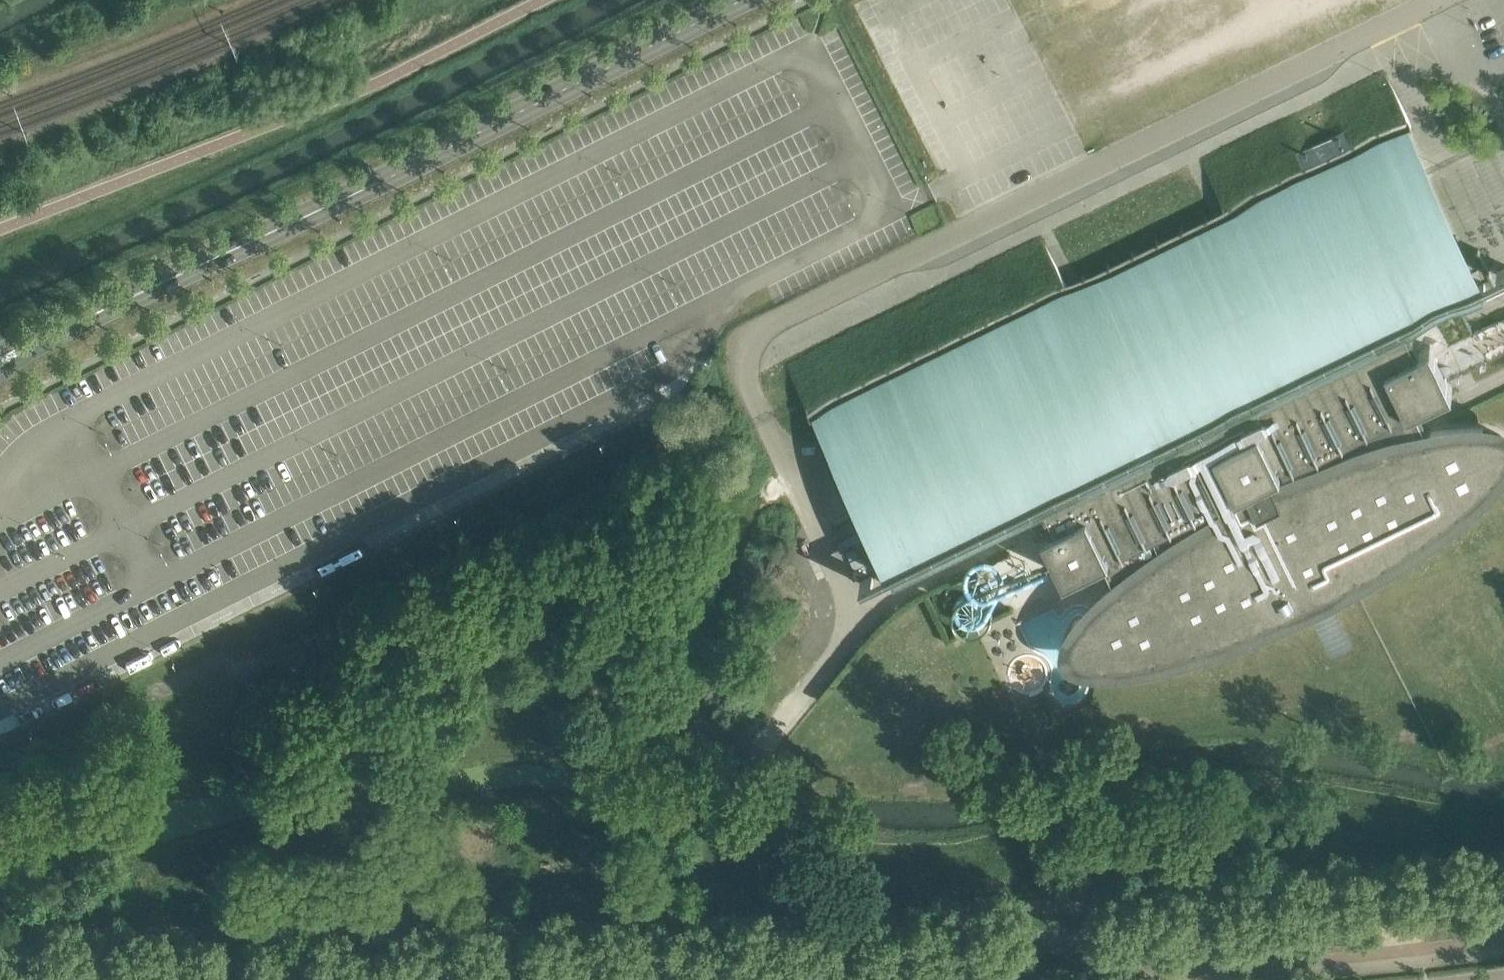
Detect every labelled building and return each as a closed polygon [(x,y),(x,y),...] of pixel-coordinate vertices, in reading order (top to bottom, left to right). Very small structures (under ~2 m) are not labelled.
[(808,409),(812,418),(815,416),(822,425),(826,423),(833,438),(836,443),(824,448),(819,451),(829,471),(837,488),(841,487),(854,481),(881,537),(865,545),(878,572),(872,575),(874,578),(880,576),(884,583),(1025,515),(1043,506),(1051,521),(1053,526),(1042,531),(1043,533),(1044,534),(1060,567),(1063,573),(1064,576),(1099,559),(1104,568),(1108,578),(1112,587),(1108,590),(1105,593),(1101,596),(1098,600),(1094,603),(1091,607),(1090,608),(1089,609),(1087,611),(1085,613),(1084,615),(1082,617),(1079,622),(1076,627),(1073,632),(1072,634),(1071,637),(1071,639),(1071,641),(1070,644),(1071,646),(1071,648),(1071,650),(1072,651),(1072,652),(1073,653),(1073,655),(1074,656),(1075,657),(1076,658),(1077,658),(1078,659),(1079,660),(1080,660),(1083,662),(1086,662),(1088,663),(1092,664),(1096,665),(1100,665),(1104,665),(1107,666),(1111,666),(1116,665),(1121,665),(1126,665),(1131,664),(1136,663),(1141,662),(1146,661),(1152,660),(1158,659),(1164,658),(1169,656),(1175,655),(1184,652),(1193,650),(1201,647),(1210,645),(1219,642),(1228,639),(1232,637),(1236,636),(1241,634),(1245,633),(1249,631),(1254,629),(1260,626),(1267,624),(1273,621),(1277,619),(1281,617),(1285,616),(1288,614),(1290,613),(1293,612),(1293,613),(1339,591),(1339,590),(1341,588),(1344,587),(1347,586),(1353,583),(1358,580),(1364,576),(1370,573),(1377,569),(1381,567),(1385,565),(1389,562),(1393,560),(1397,557),(1400,555),(1404,552),(1408,550),(1412,547),(1416,545),(1420,542),(1423,540),(1427,537),(1431,534),(1435,532),(1435,531),(1439,529),(1442,526),(1446,524),(1450,520),(1455,516),(1459,513),(1464,509),(1468,505),(1473,501),(1477,498),(1480,495),(1484,491),(1487,487),(1490,484),(1494,480),(1496,477),(1498,474),(1501,471),(1502,469),(1503,467),(1503,466),(1503,436),(1503,435),(1502,435),(1501,434),(1500,433),(1499,432),(1497,432),(1496,431),(1495,431),(1491,430),(1487,429),(1483,428),(1479,428),(1475,427),(1471,427),(1468,428),(1464,428),(1460,428),(1455,428),(1450,429),(1445,429),(1440,430),(1436,431),(1431,432),(1430,432),(1428,427),(1420,410),(1417,405),(1452,388),(1447,378),(1461,372),(1503,351),(1503,333),(1499,322),(1499,321),(1474,334),(1471,327),(1459,304),(1480,294),(1461,256),(1423,176),(1406,142),(1410,139),(1407,129),(1411,127),(1407,119),(1352,145),(1345,131),(1298,153),(1306,168),(1224,208),(1211,214),(1077,279),(1064,285),(808,409)] [(1496,272),(1491,275),(1478,248),(1461,256),(1480,294),(1497,286),(1493,278),(1498,275),(1496,272)] [(1087,696),(1087,674),(1015,673),(1014,695),(1087,696)]
